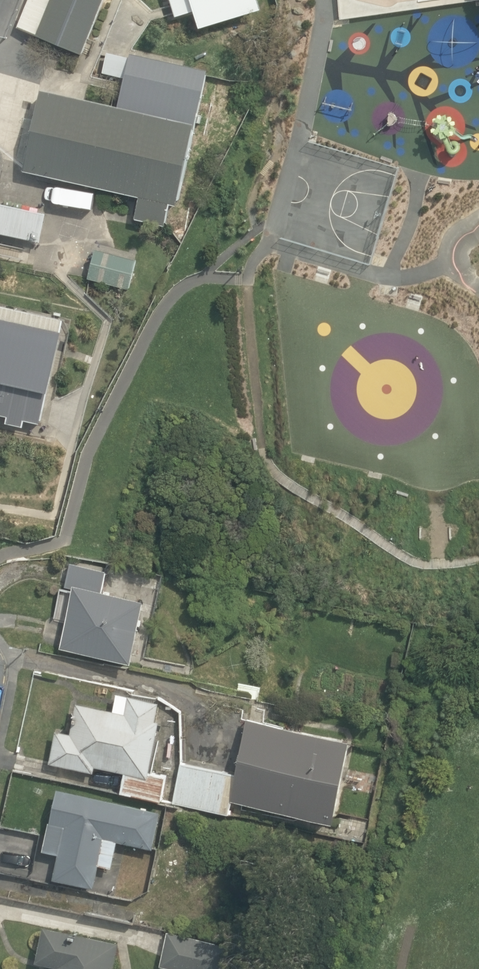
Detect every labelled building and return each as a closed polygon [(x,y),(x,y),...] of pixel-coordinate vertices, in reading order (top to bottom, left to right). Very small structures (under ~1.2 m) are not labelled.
[(83,55),(88,42),(90,38),(105,0),(30,0),(19,26),(40,36),(83,55)] [(200,27),(263,9),(261,0),(170,0),(174,15),(175,17),(194,11),(200,27)] [(206,80),(207,75),(208,69),(132,53),(131,58),(108,53),(107,56),(104,72),(126,77),(119,105),(86,98),(44,89),(42,95),(23,170),(111,189),(132,194),(140,196),(134,218),(143,221),(166,226),(170,203),(179,205),(206,80)] [(41,242),(48,212),(0,201),(0,233),(41,242)] [(132,291),(140,259),(136,258),(96,248),(88,279),(132,291)] [(40,422),(64,324),(66,318),(0,304),(0,412),(7,414),(6,423),(25,426),(26,419),(40,422)] [(65,586),(74,588),(61,647),(132,661),(147,596),(104,587),(108,568),(71,561),(65,586)] [(157,717),(161,700),(118,691),(115,709),(77,701),(71,732),(56,729),(49,762),(94,771),(96,765),(125,771),(121,792),(162,800),(167,773),(151,770),(161,718),(157,717)] [(338,819),(354,734),(248,715),(237,772),(232,799),(338,819)] [(232,799),(237,772),(181,762),(173,803),(230,814),(232,799)] [(154,846),(162,809),(58,788),(51,821),(49,821),(43,850),(58,853),(53,878),(94,887),(99,864),(112,867),(118,839),(154,846)] [(120,942),(44,925),(36,961),(59,966),(58,968),(114,968),(120,942)] [(168,929),(161,966),(176,968),(226,968),(232,942),(168,929)]
